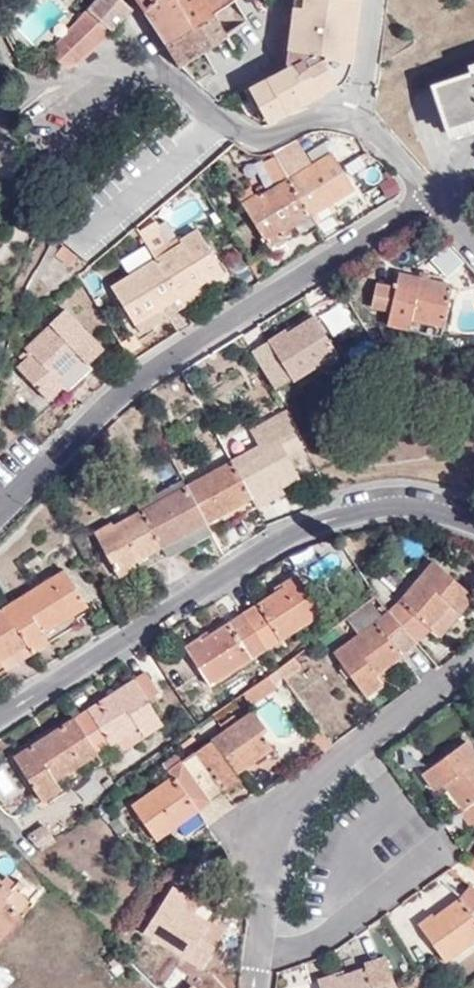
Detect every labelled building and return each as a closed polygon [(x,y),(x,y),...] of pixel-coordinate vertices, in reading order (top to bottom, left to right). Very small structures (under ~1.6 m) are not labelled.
[(124,0),(96,0),(88,8),(112,31),(132,7),(124,0)] [(144,8),(166,43),(191,26),(176,0),(152,0),(144,8)] [(191,26),(212,13),(213,12),(206,0),(176,0),(191,26)] [(213,12),(231,0),(206,0),(213,12)] [(273,65),(268,68),(289,100),(334,77),(336,73),(338,70),(348,0),(282,0),(273,65)] [(49,49),(48,51),(66,66),(76,64),(112,31),(88,8),(74,24),(49,49)] [(212,13),(191,26),(166,43),(180,67),(183,65),(202,53),(229,36),(213,12),(212,13)] [(190,73),(196,79),(197,80),(213,70),(202,53),(183,65),(188,70),(189,72),(190,73)] [(289,100),(268,68),(242,91),(256,116),(260,114),(264,121),(268,121),(289,100)] [(437,88),(449,127),(473,119),(473,75),(437,88)] [(311,165),(299,145),(276,159),(289,179),(311,165)] [(332,153),(311,165),(289,179),(311,215),(354,189),(332,153)] [(285,237),(283,232),(311,215),(289,179),(260,196),(259,193),(243,203),(270,247),(285,237)] [(178,297),(205,280),(208,284),(225,274),(198,230),(180,241),(182,244),(155,260),(178,297)] [(125,255),(136,272),(155,260),(145,243),(125,255)] [(67,264),(71,258),(60,251),(56,257),(67,264)] [(113,286),(135,324),(178,297),(155,260),(136,272),(113,286)] [(387,324),(441,336),(452,285),(399,273),(395,291),(377,287),(371,315),(388,319),(387,324)] [(184,307),(211,290),(208,284),(205,280),(178,297),(184,307)] [(57,379),(82,356),(88,363),(103,347),(67,308),(26,346),(31,352),(17,367),(48,401),(63,387),(57,379)] [(268,339),(293,379),(335,353),(312,317),(285,333),(283,330),(268,339)] [(67,391),(92,368),(88,363),(82,356),(57,379),(63,387),(67,391)] [(256,442),(258,445),(230,460),(256,508),(285,492),(282,487),(299,478),(274,432),(256,442)] [(256,508),(230,460),(186,484),(212,532),(256,508)] [(212,532),(186,484),(141,510),(168,557),(212,532)] [(136,568),(139,572),(168,557),(141,510),(113,525),(111,522),(94,532),(119,578),(136,568)] [(388,610),(417,643),(432,629),(441,636),(473,596),(432,561),(401,598),(388,610)] [(87,605),(64,569),(4,608),(33,653),(81,622),(75,613),(87,605)] [(282,584),(283,587),(243,613),(266,649),(321,613),(297,575),(282,584)] [(368,605),(346,621),(356,635),(378,620),(380,618),(368,605)] [(6,670),(33,653),(4,608),(0,610),(0,667),(3,665),(6,670)] [(376,675),(401,656),(417,643),(388,610),(380,618),(378,620),(334,652),(367,696),(382,684),(376,675)] [(209,685),(266,649),(243,613),(202,640),(200,637),(185,647),(209,685)] [(299,668),(292,658),(278,668),(285,678),(299,668)] [(283,677),(278,669),(241,694),(248,705),(273,688),(271,685),(283,677)] [(158,690),(146,671),(74,717),(98,754),(139,727),(144,736),(162,723),(146,698),(158,690)] [(267,730),(254,711),(183,761),(212,802),(224,794),(222,792),(239,780),(236,774),(273,749),(262,734),(267,730)] [(56,781),(98,754),(74,717),(14,756),(42,801),(60,789),(56,781)] [(472,829),(473,827),(473,751),(467,742),(422,773),(435,790),(444,783),(463,809),(459,812),(472,829)] [(132,805),(156,840),(212,802),(183,761),(168,771),(173,778),(132,805)] [(43,824),(27,834),(40,848),(53,839),(43,824)] [(103,831),(93,828),(85,829),(76,835),(72,844),(72,856),(79,866),(91,870),(101,867),(108,860),(112,850),(110,840),(103,831)] [(135,859),(123,857),(112,862),(107,870),(106,880),(110,891),(121,897),(134,896),(142,889),(146,878),(144,867),(135,859)] [(34,903),(15,885),(11,891),(0,881),(0,941),(34,903)] [(471,885),(460,898),(435,916),(432,913),(419,923),(446,961),(473,941),(473,888),(471,885)] [(145,931),(201,967),(214,946),(200,936),(209,922),(216,912),(200,902),(194,912),(183,904),(188,896),(174,887),(145,931)] [(203,897),(192,890),(188,896),(183,904),(194,912),(200,902),(203,897)] [(214,946),(224,932),(209,922),(200,936),(214,946)] [(321,987),(397,987),(388,960),(337,976),(335,973),(319,979),(321,987)] [(13,983),(0,973),(0,987),(9,987),(13,983)]
